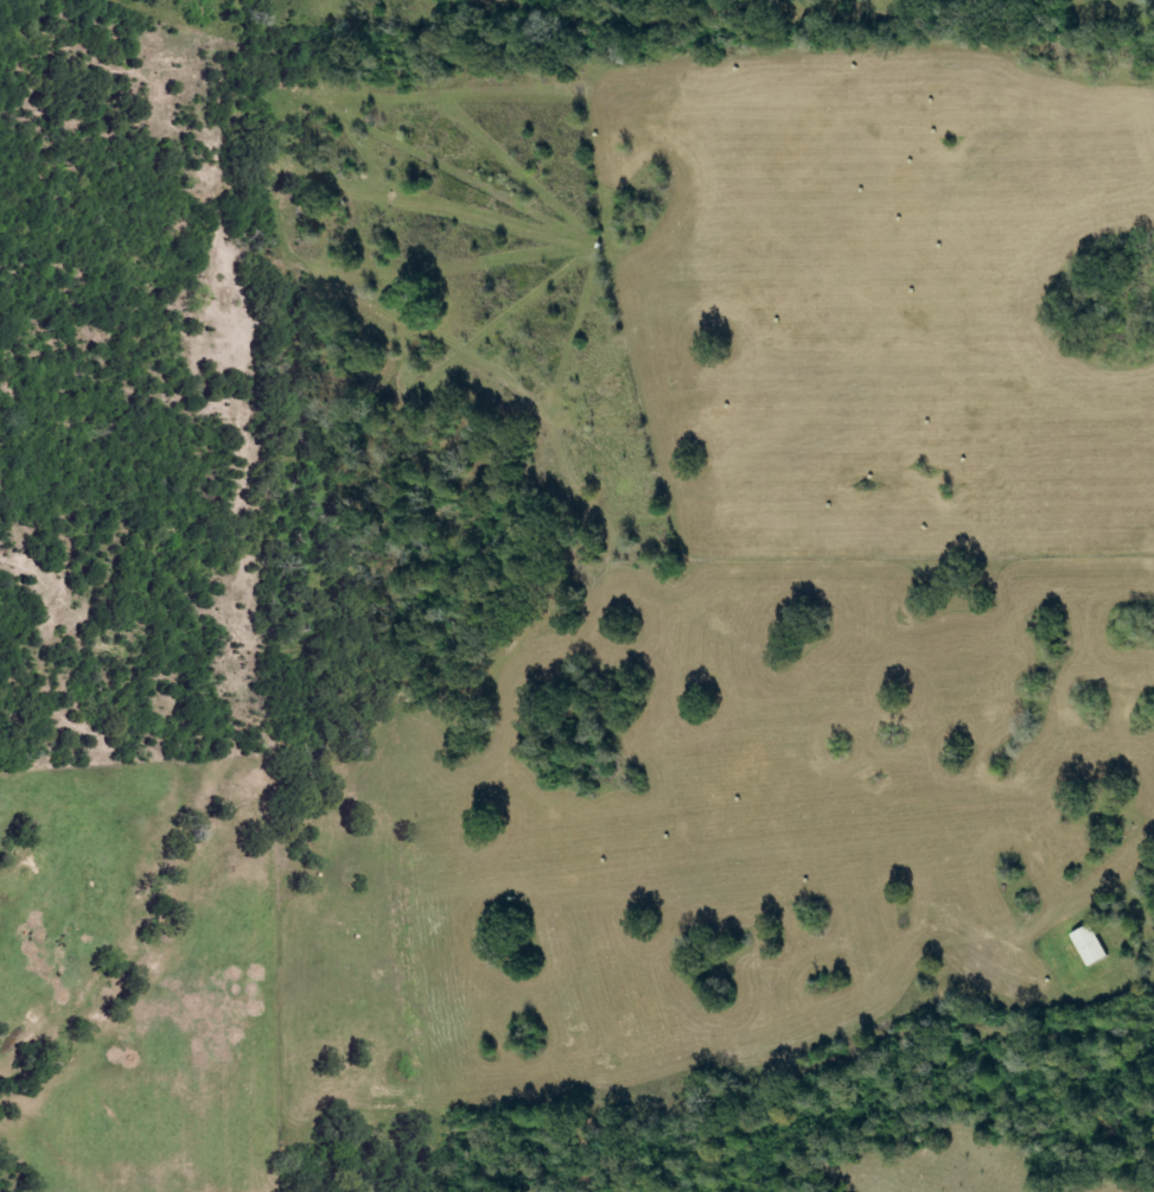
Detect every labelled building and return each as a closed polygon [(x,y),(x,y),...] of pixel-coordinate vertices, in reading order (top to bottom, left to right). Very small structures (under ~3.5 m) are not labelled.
[(1110,958),(1096,925),(1075,934),(1090,967),(1110,958)]
